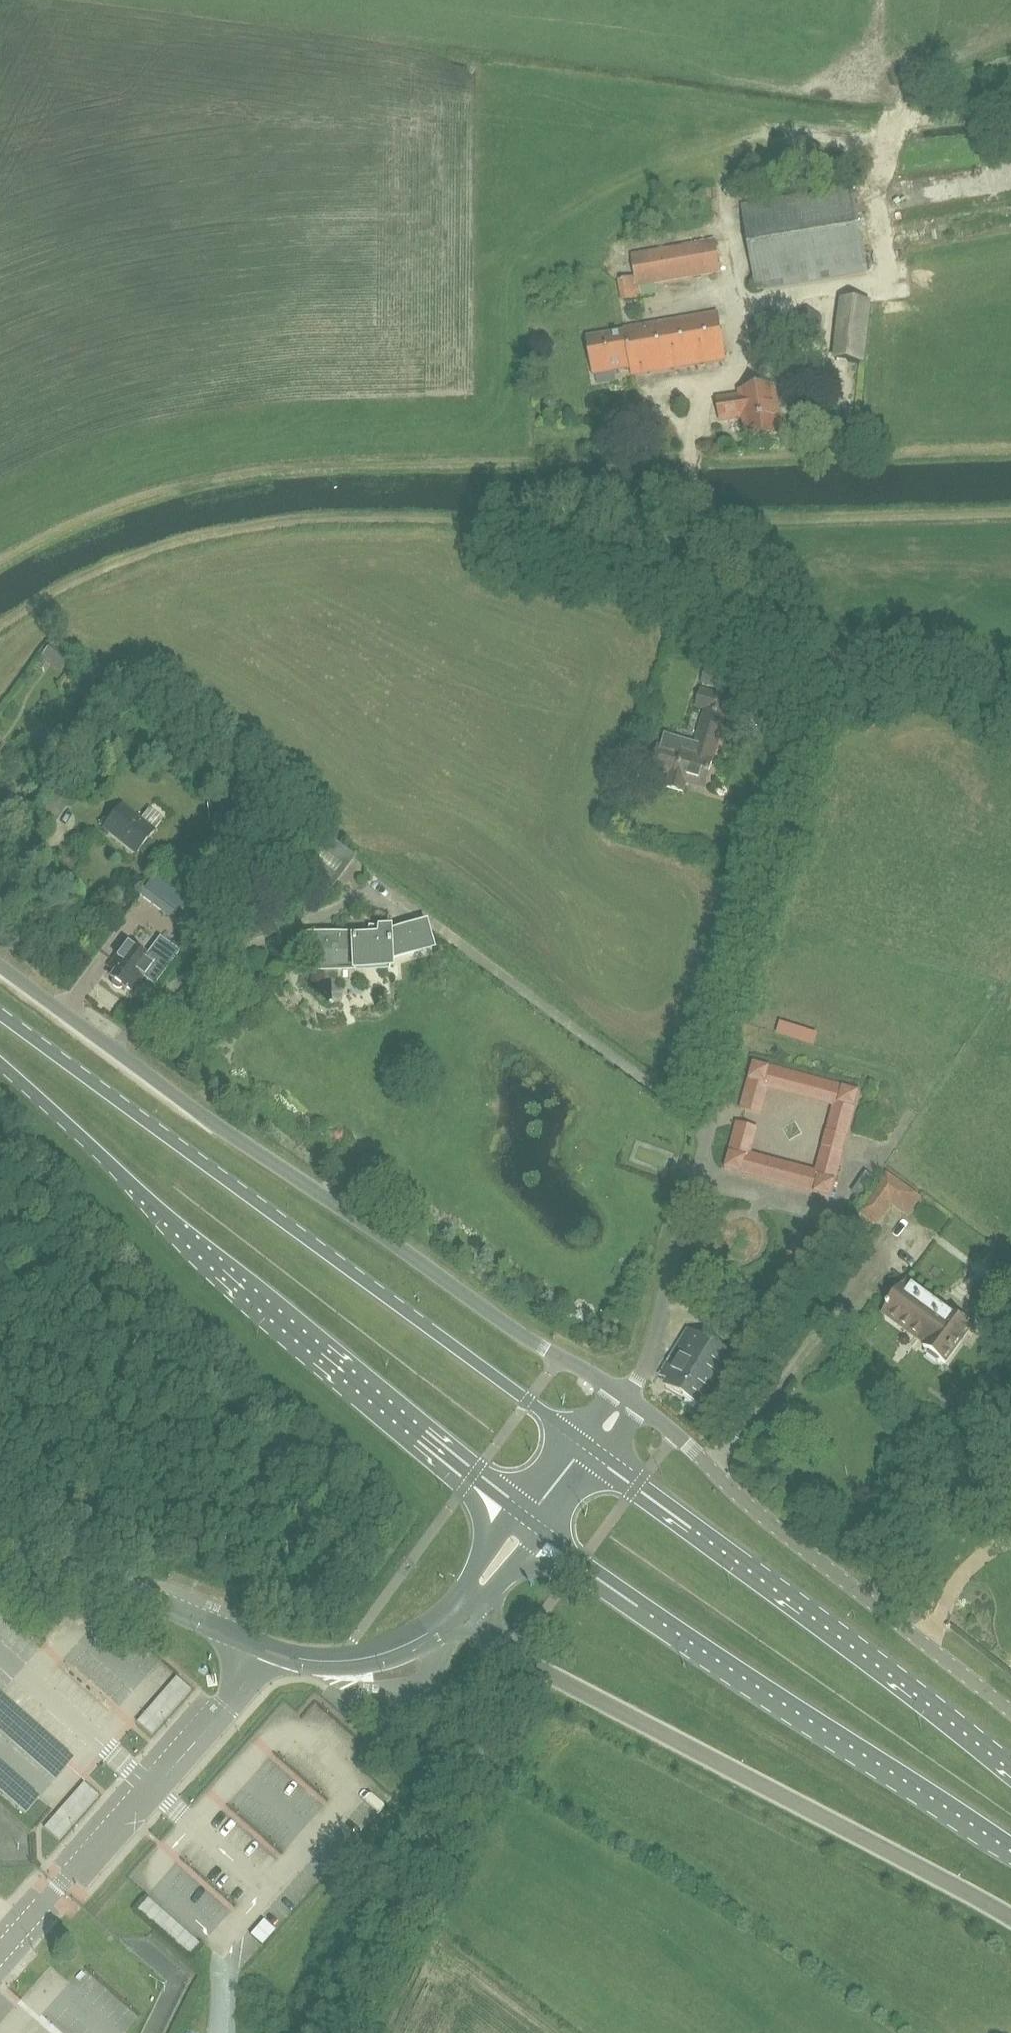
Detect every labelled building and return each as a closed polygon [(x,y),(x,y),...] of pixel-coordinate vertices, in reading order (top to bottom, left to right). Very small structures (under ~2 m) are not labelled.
[(758,290),(867,270),(853,187),(743,206),(758,290)] [(639,289),(723,273),(717,238),(633,254),(639,289)] [(866,364),(873,303),(842,299),(835,360),(866,364)] [(822,336),(824,318),(810,308),(795,315),(793,332),(807,342),(822,336)] [(773,352),(790,339),(787,315),(767,310),(751,323),(754,345),(773,352)] [(634,377),(726,360),(718,314),(625,330),(625,332),(588,339),(594,375),(632,369),(634,377)] [(749,439),(782,434),(775,388),(743,393),(743,397),(720,400),(723,420),(746,417),(749,439)] [(69,661),(49,645),(41,656),(60,672),(69,661)] [(706,663),(702,679),(720,683),(724,668),(706,663)] [(710,779),(733,695),(702,687),(697,708),(705,710),(694,746),(684,743),(682,749),(661,744),(656,763),(674,768),(670,783),(689,788),(692,774),(710,779)] [(152,832),(160,821),(146,811),(138,821),(120,807),(108,823),(103,818),(97,825),(103,829),(134,854),(152,832)] [(328,889),(352,858),(313,828),(289,860),(328,889)] [(156,872),(137,897),(189,935),(208,910),(156,872)] [(392,957),(433,946),(427,922),(392,932),(392,927),(372,928),(372,934),(310,935),(311,968),(392,966),(392,957)] [(179,953),(159,938),(145,957),(125,943),(107,966),(114,971),(109,978),(112,979),(112,985),(115,988),(121,986),(124,988),(126,986),(133,991),(143,978),(154,986),(179,953)] [(862,1090),(756,1060),(743,1107),(760,1112),(768,1082),(840,1102),(832,1131),(849,1136),(862,1090)] [(756,1125),(740,1120),(727,1167),(833,1196),(846,1149),(829,1145),(821,1174),(748,1154),(756,1125)] [(875,1191),(862,1210),(879,1223),(894,1202),(906,1210),(919,1192),(897,1176),(882,1197),(875,1191)] [(748,1204),(746,1211),(769,1217),(770,1210),(748,1204)] [(945,1363),(973,1326),(953,1311),(951,1313),(907,1281),(884,1311),(927,1343),(924,1347),(927,1350),(929,1355),(937,1361),(941,1360),(945,1363)] [(684,1395),(715,1344),(688,1327),(660,1374),(669,1380),(666,1384),(684,1395)] [(715,1344),(684,1395),(701,1405),(704,1400),(713,1406),(741,1359),(715,1344)] [(995,1474),(1010,1489),(1010,1458),(995,1474)] [(152,1735),(192,1690),(177,1676),(137,1722),(152,1735)] [(0,1699),(0,1736),(55,1784),(73,1763),(0,1699)] [(38,1803),(0,1769),(0,1798),(24,1819),(38,1803)] [(84,1782),(57,1813),(45,1827),(60,1840),(99,1795),(84,1782)] [(190,1956),(201,1944),(148,1898),(138,1910),(190,1956)]
